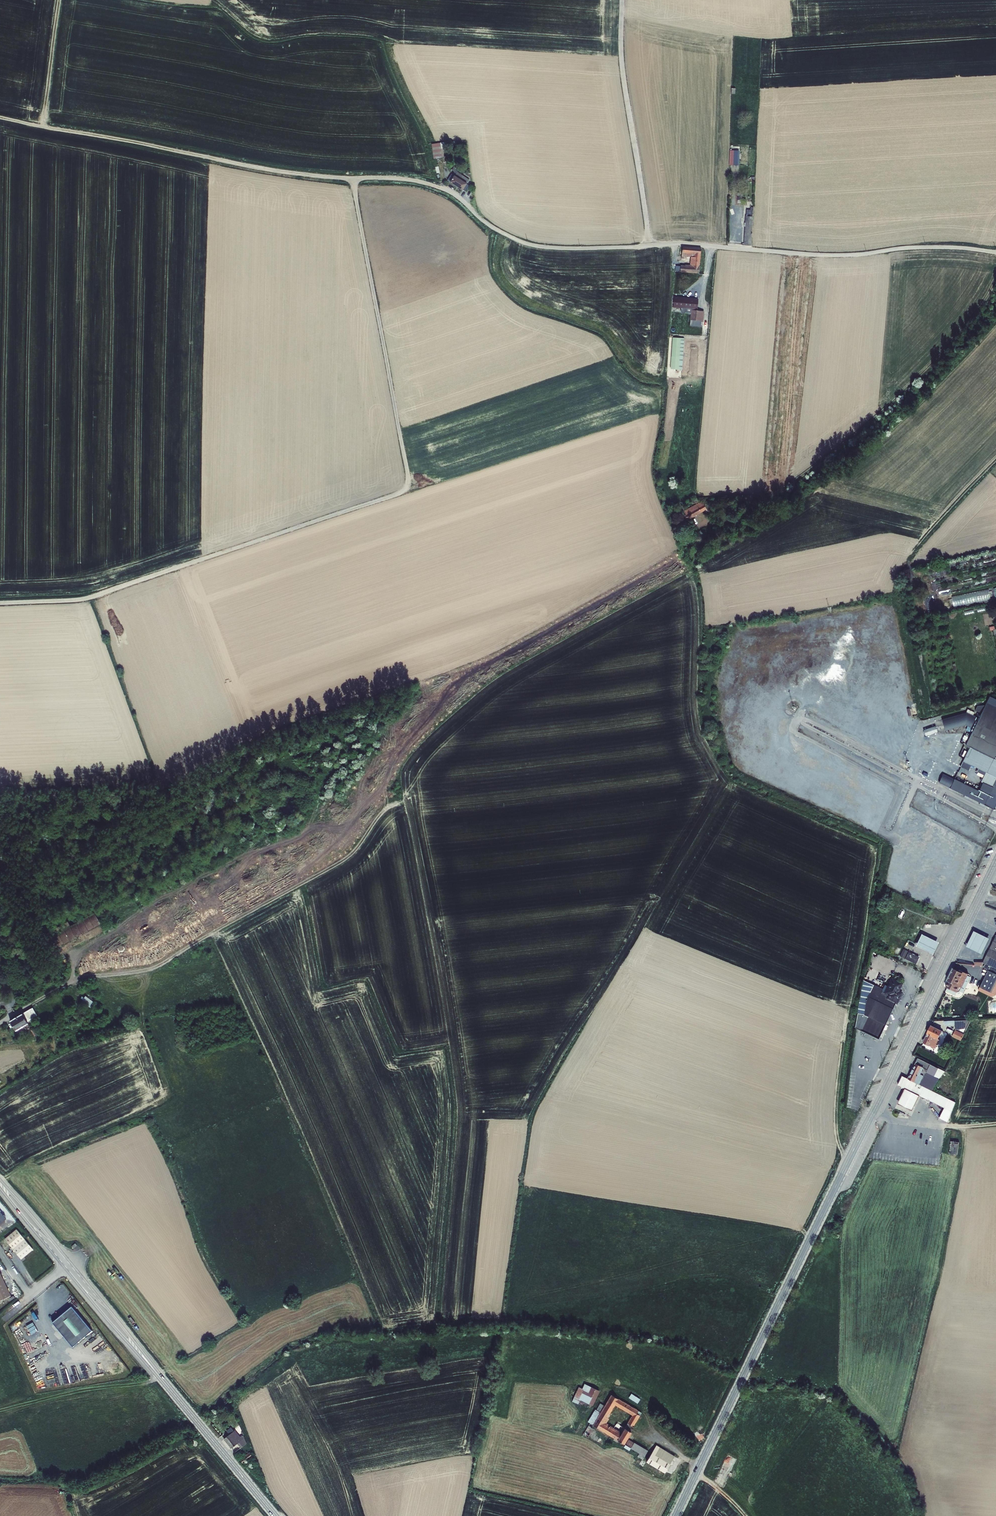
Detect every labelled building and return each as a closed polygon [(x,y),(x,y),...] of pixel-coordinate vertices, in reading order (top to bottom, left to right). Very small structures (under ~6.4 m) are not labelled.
[(446,142),(431,144),(433,159),(444,157),(443,148),(447,148),(446,142)] [(729,165),(739,165),(740,150),(730,150),(729,165)] [(451,174),(447,180),(450,182),(462,190),(463,190),(466,192),(470,186),(467,184),(469,180),(457,172),(458,171),(456,170),(457,168),(454,166),(452,170),(454,172),(452,174),(451,174)] [(745,216),(744,245),(751,246),(753,217),(753,207),(750,207),(750,210),(746,210),(746,216),(745,216)] [(681,265),(680,272),(699,274),(701,248),(682,247),(681,256),(691,257),(690,265),(685,265),(685,266),(681,265)] [(674,297),(673,308),(681,308),(681,312),(681,313),(682,313),(683,314),(684,314),(685,313),(685,312),(690,315),(690,320),(702,321),(703,311),(697,311),(698,299),(674,297)] [(672,338),(670,369),(683,370),(684,338),(672,338)] [(706,510),(703,503),(702,501),(685,511),(682,506),(681,506),(679,503),(676,504),(682,514),(683,514),(687,521),(706,510)] [(703,503),(706,510),(707,511),(711,509),(706,501),(703,503)] [(952,605),(992,598),(991,589),(951,596),(952,605)] [(939,782),(947,786),(950,788),(950,789),(994,810),(995,805),(995,701),(989,698),(987,701),(979,719),(973,716),(965,712),(942,720),(945,731),(965,725),(968,726),(966,730),(972,733),(966,745),(970,747),(963,761),(960,766),(969,771),(971,765),(978,769),(977,772),(978,773),(977,775),(983,778),(981,782),(983,783),(979,791),(954,780),(951,778),(943,774),(939,782)] [(926,735),(938,732),(937,726),(924,729),(926,735)] [(97,911),(48,938),(55,950),(104,924),(97,911)] [(992,940),(972,931),(964,946),(984,956),(992,940)] [(917,945),(934,954),(940,942),(922,934),(917,945)] [(983,962),(995,968),(995,936),(983,962)] [(903,950),(899,956),(915,964),(919,957),(903,950)] [(948,982),(945,987),(957,993),(960,987),(962,988),(968,974),(964,972),(963,973),(953,969),(947,981),(948,982)] [(978,991),(992,997),(995,995),(995,974),(988,971),(978,991)] [(885,998),(896,1003),(897,1004),(903,992),(899,991),(903,983),(891,977),(887,986),(883,993),(887,995),(885,998)] [(883,993),(887,986),(885,985),(883,989),(880,988),(881,984),(878,983),(876,986),(874,985),(866,1000),(861,1000),(859,1013),(864,1014),(864,1015),(868,1017),(861,1031),(879,1039),(896,1003),(885,998),(887,995),(883,993)] [(85,995),(81,1004),(92,1009),(96,1000),(85,995)] [(33,1008),(12,1019),(18,1029),(30,1022),(29,1019),(37,1015),(33,1008)] [(970,1020),(944,1021),(945,1026),(955,1025),(955,1030),(965,1029),(970,1020)] [(927,1035),(934,1038),(938,1040),(942,1031),(931,1026),(927,1035)] [(955,1030),(952,1037),(960,1041),(964,1035),(955,1030)] [(927,1035),(923,1043),(930,1046),(931,1047),(936,1049),(940,1040),(938,1040),(934,1038),(927,1035)] [(908,1079),(923,1087),(927,1077),(932,1079),(933,1077),(939,1079),(945,1072),(918,1058),(908,1079)] [(908,1079),(902,1076),(898,1086),(905,1089),(920,1096),(945,1108),(943,1111),(951,1115),(956,1103),(923,1087),(908,1079)] [(920,1096),(905,1089),(898,1103),(913,1110),(920,1096)] [(947,1143),(946,1153),(957,1155),(959,1142),(948,1141),(947,1143)] [(12,1227),(0,1236),(0,1237),(16,1256),(28,1246),(12,1227)] [(0,1275),(0,1301),(10,1297),(0,1275)] [(93,1331),(72,1307),(53,1323),(73,1347),(93,1331)] [(32,1334),(38,1330),(33,1321),(27,1325),(32,1334)] [(594,1405),(601,1389),(585,1383),(583,1388),(579,1386),(573,1401),(579,1403),(581,1399),(594,1405)] [(632,1393),(629,1397),(638,1403),(641,1398),(632,1393)] [(595,1417),(590,1425),(594,1427),(598,1419),(595,1417)] [(652,1422),(648,1417),(644,1421),(648,1425),(649,1425),(651,1427),(654,1425),(651,1422),(652,1422)] [(233,1435),(232,1434),(224,1441),(231,1450),(237,1445),(240,1449),(245,1446),(242,1440),(239,1443),(233,1436),(234,1436),(233,1434),(233,1435)] [(636,1444),(630,1454),(644,1461),(649,1452),(636,1444)] [(252,1459),(250,1454),(240,1462),(243,1466),(252,1459)]
